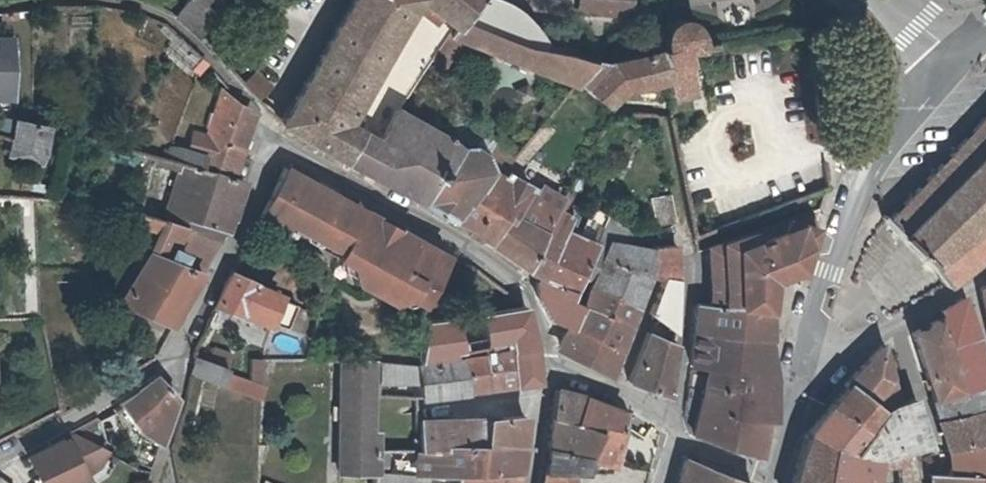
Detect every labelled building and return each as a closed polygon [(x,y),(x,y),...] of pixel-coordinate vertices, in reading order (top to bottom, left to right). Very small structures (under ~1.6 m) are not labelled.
[(174,13),(196,33),(219,0),(182,0),(174,13)] [(573,87),(575,84),(595,62),(543,52),(544,48),(544,43),(542,37),(541,34),(531,23),(508,3),(501,0),(347,0),(281,120),(354,163),(360,151),(371,156),(396,108),(448,33),(573,87)] [(204,56),(167,24),(161,32),(173,43),(169,50),(193,72),(204,56)] [(575,84),(586,87),(607,106),(624,88),(644,85),(668,79),(671,94),(694,92),(690,58),(688,54),(685,46),(701,46),(700,38),(700,34),(698,30),(692,25),(688,24),(675,24),(669,28),(666,31),(664,35),(663,44),(664,49),(604,64),(595,62),(575,84)] [(8,37),(0,38),(0,94),(9,94),(8,37)] [(269,87),(256,71),(243,83),(257,98),(269,87)] [(607,106),(586,87),(573,103),(585,112),(596,118),(607,106)] [(235,175),(243,147),(255,114),(225,89),(217,114),(214,113),(209,127),(213,129),(210,137),(204,136),(198,134),(194,150),(195,153),(173,148),(169,158),(158,155),(157,163),(181,168),(178,183),(186,185),(178,213),(230,229),(248,179),(235,175)] [(451,221),(453,219),(488,166),(481,149),(471,145),(479,129),(465,120),(456,115),(440,134),(399,110),(396,108),(371,156),(360,151),(354,163),(423,200),(423,204),(451,221)] [(902,235),(900,237),(928,264),(930,262),(948,284),(985,254),(985,109),(901,200),(886,216),(902,235)] [(469,114),(465,120),(479,129),(484,123),(469,114)] [(10,149),(16,150),(15,154),(38,159),(46,126),(35,123),(18,119),(13,137),(10,149)] [(481,149),(488,166),(501,147),(515,154),(520,148),(496,134),(492,138),(479,129),(471,145),(481,149)] [(453,219),(488,242),(527,192),(531,188),(508,174),(503,178),(499,174),(515,154),(501,147),(488,166),(453,219)] [(336,244),(359,204),(288,164),(285,168),(262,212),(287,227),(291,219),(336,244)] [(186,185),(178,183),(168,221),(222,238),(230,229),(178,213),(186,185)] [(542,186),(536,197),(560,210),(567,197),(555,191),(542,186)] [(567,197),(560,210),(567,214),(580,189),(573,186),(567,197)] [(488,242),(527,268),(560,210),(536,197),(527,192),(488,242)] [(649,197),(654,223),(678,218),(679,218),(674,192),(649,197)] [(448,255),(359,204),(336,244),(338,245),(335,253),(360,268),(361,283),(396,303),(410,297),(423,304),(448,255)] [(585,275),(609,214),(593,207),(581,236),(572,232),(566,229),(539,276),(538,282),(577,290),(585,275)] [(527,268),(539,276),(566,229),(572,217),(567,214),(560,210),(527,268)] [(764,230),(779,261),(813,246),(817,227),(812,212),(764,230)] [(576,213),(572,217),(566,229),(572,232),(580,214),(576,213)] [(595,278),(594,287),(639,305),(651,273),(664,276),(680,278),(677,243),(653,245),(653,249),(629,244),(633,220),(633,218),(609,214),(585,275),(589,277),(595,278)] [(217,244),(222,238),(168,221),(155,217),(153,222),(163,227),(124,304),(173,326),(175,322),(174,322),(202,272),(200,271),(209,256),(213,250),(217,244)] [(785,275),(779,261),(764,230),(746,236),(765,311),(771,311),(772,280),(785,275)] [(714,291),(714,304),(765,311),(746,236),(712,246),(714,278),(714,291)] [(813,246),(779,261),(785,275),(794,273),(803,275),(813,246)] [(291,299),(277,294),(278,292),(231,271),(217,302),(269,320),(281,324),(291,299)] [(680,281),(680,278),(664,276),(663,285),(658,299),(652,313),(678,329),(679,316),(680,281)] [(575,326),(584,305),(584,302),(572,298),(577,290),(538,282),(538,287),(539,293),(541,299),(544,306),(548,313),(552,319),(569,325),(570,324),(575,326)] [(639,305),(594,287),(591,293),(588,304),(584,302),(584,305),(631,324),(639,305)] [(962,390),(985,382),(985,368),(971,317),(964,297),(942,309),(944,315),(936,319),(962,390)] [(699,302),(696,329),(770,341),(771,311),(765,311),(714,304),(710,304),(699,302)] [(416,357),(417,364),(454,357),(452,350),(477,345),(502,341),(533,335),(531,317),(523,303),(424,319),(416,357)] [(621,347),(631,324),(584,305),(575,326),(621,347)] [(934,398),(962,390),(936,319),(912,332),(934,398)] [(611,372),(621,347),(575,326),(570,324),(569,325),(562,343),(565,351),(611,372)] [(693,363),(777,375),(770,341),(696,329),(693,363)] [(669,394),(676,341),(649,331),(630,379),(669,394)] [(535,346),(533,335),(502,341),(514,382),(538,379),(535,346)] [(883,340),(846,384),(868,401),(875,393),(893,386),(883,340)] [(477,345),(480,353),(489,386),(514,382),(502,341),(477,345)] [(196,355),(190,372),(222,383),(232,351),(214,345),(208,360),(196,355)] [(466,389),(489,386),(480,353),(471,355),(458,356),(466,389)] [(422,395),(466,389),(458,356),(454,357),(417,364),(420,379),(422,395)] [(337,469),(370,468),(373,468),(372,451),(372,431),(367,431),(370,358),(342,358),(337,469)] [(420,379),(417,364),(382,360),(380,381),(420,379)] [(778,419),(777,375),(693,363),(689,397),(768,417),(778,419)] [(147,423),(160,434),(161,427),(162,420),(173,390),(159,379),(120,403),(142,425),(147,423)] [(939,419),(985,406),(985,382),(962,390),(934,398),(939,419)] [(827,405),(868,428),(887,406),(897,403),(893,386),(875,393),(868,401),(846,384),(827,405)] [(553,417),(578,422),(585,395),(556,390),(553,417)] [(616,465),(617,462),(624,412),(585,395),(578,422),(596,425),(590,455),(589,459),(616,465)] [(760,456),(768,417),(689,397),(687,414),(690,432),(760,456)] [(913,398),(897,403),(887,406),(868,428),(852,448),(849,450),(872,453),(906,447),(928,443),(913,398)] [(805,432),(852,448),(868,428),(827,405),(805,432)] [(948,446),(985,437),(985,406),(939,419),(948,446)] [(624,410),(624,412),(617,462),(659,466),(668,433),(624,410)] [(431,447),(520,443),(525,414),(432,419),(431,447)] [(553,417),(550,446),(590,455),(596,425),(578,422),(553,417)] [(418,448),(417,473),(422,474),(439,473),(456,472),(516,469),(520,443),(431,447),(432,419),(420,420),(418,448)] [(157,441),(160,434),(147,423),(142,425),(157,441)] [(76,432),(29,456),(44,482),(70,482),(98,463),(102,447),(76,432)] [(880,466),(902,463),(902,482),(915,482),(906,447),(872,453),(849,450),(852,448),(805,432),(790,482),(876,482),(880,466)] [(932,482),(981,482),(981,479),(985,478),(985,437),(948,446),(954,458),(951,472),(930,473),(932,482)] [(550,446),(547,472),(586,471),(589,459),(590,455),(550,446)] [(394,449),(372,451),(373,468),(394,471),(394,449)] [(680,482),(752,482),(722,471),(721,473),(714,470),(715,467),(687,455),(680,482)] [(394,471),(373,468),(370,468),(369,482),(394,482),(394,471)] [(456,482),(515,482),(516,469),(456,472),(456,482)] [(545,482),(650,482),(654,470),(615,471),(586,471),(547,472),(545,482)] [(422,474),(417,473),(394,471),(394,482),(421,482),(422,474)] [(0,473),(0,482),(13,482),(0,473)] [(439,473),(422,474),(421,482),(440,482),(439,473)]
